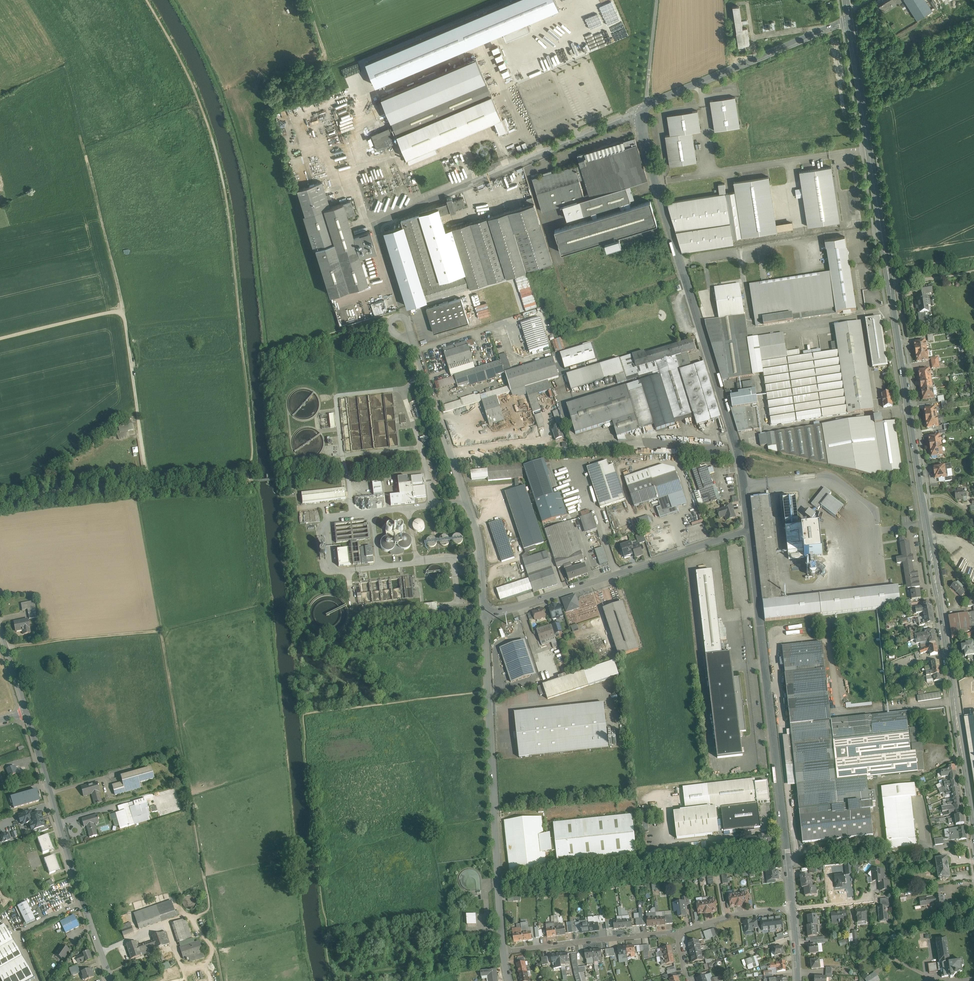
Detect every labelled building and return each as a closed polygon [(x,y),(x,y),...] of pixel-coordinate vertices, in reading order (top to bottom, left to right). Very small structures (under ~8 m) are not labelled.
[(917,19),(932,10),(926,0),(905,0),(917,19)] [(747,28),(742,29),(742,24),(741,21),(739,5),(733,6),(736,33),(738,47),(743,46),(750,45),(747,28)] [(476,58),(382,98),(394,127),(397,135),(492,95),(476,58)] [(492,95),(397,135),(400,141),(407,158),(435,146),(494,121),(502,118),(492,95)] [(735,97),(710,100),(715,130),(740,127),(735,97)] [(698,110),(667,115),(670,135),(665,136),(670,166),(697,162),(692,132),(701,131),(698,110)] [(502,118),(494,121),(500,134),(503,132),(507,131),(502,118)] [(394,127),(372,136),(375,144),(397,135),(394,127)] [(397,135),(375,144),(378,150),(400,141),(397,135)] [(635,137),(612,144),(611,143),(603,145),(604,147),(577,155),(580,165),(575,166),(579,180),(585,178),(589,193),(584,195),(585,198),(626,186),(648,179),(635,137)] [(435,146),(407,158),(408,159),(407,160),(408,161),(409,163),(438,151),(435,146)] [(575,165),(532,178),(537,193),(542,211),(564,205),(577,200),(577,201),(585,198),(584,195),(579,180),(575,166),(575,165)] [(831,167),(799,172),(808,226),(840,221),(831,167)] [(848,174),(841,175),(842,186),(850,185),(848,174)] [(769,176),(734,181),(735,191),(742,234),(741,234),(742,236),(777,231),(793,228),(792,223),(776,225),(769,176)] [(322,181),(297,189),(305,214),(330,206),(322,181)] [(585,198),(577,201),(577,200),(564,205),(568,219),(591,212),(592,215),(630,203),(629,200),(631,200),(626,186),(585,198)] [(735,191),(726,193),(732,235),(741,234),(742,234),(735,191)] [(720,194),(667,202),(682,251),(733,243),(732,235),(726,193),(720,194)] [(452,197),(447,199),(448,202),(419,211),(420,213),(401,219),(403,225),(441,214),(451,211),(451,212),(456,211),(456,209),(465,207),(462,198),(453,201),(452,197)] [(532,197),(526,198),(528,205),(532,216),(538,214),(532,197)] [(351,200),(343,202),(347,216),(355,213),(351,200)] [(630,203),(592,215),(593,218),(554,230),(561,253),(604,240),(653,225),(657,223),(650,200),(631,206),(630,203)] [(330,206),(305,214),(315,248),(334,242),(338,256),(357,250),(353,236),(347,216),(343,202),(342,202),(341,202),(341,203),(330,206)] [(528,205),(466,224),(484,283),(526,270),(552,262),(538,214),(532,216),(528,205)] [(441,214),(403,225),(385,231),(408,307),(427,301),(445,295),(470,288),(470,287),(484,283),(466,224),(446,230),(441,214)] [(653,225),(604,240),(607,248),(622,244),(621,241),(626,240),(626,242),(655,233),(653,225)] [(357,250),(338,256),(334,242),(315,248),(330,295),(368,283),(360,256),(376,251),(370,231),(353,236),(357,250)] [(845,236),(825,239),(836,313),(856,310),(845,236)] [(830,274),(750,286),(756,326),(836,313),(830,274)] [(739,284),(714,288),(719,319),(744,316),(739,284)] [(473,295),(483,292),(481,285),(471,288),(473,295)] [(931,286),(921,287),(922,295),(926,294),(933,293),(931,286)] [(926,294),(923,295),(923,297),(917,298),(918,302),(916,302),(917,309),(919,309),(920,313),(918,313),(920,326),(922,326),(925,325),(927,325),(925,313),(929,312),(931,311),(930,304),(934,303),(933,302),(934,302),(934,300),(933,300),(933,297),(928,297),(928,299),(927,299),(926,296),(926,294)] [(461,299),(426,310),(434,333),(468,323),(461,299)] [(382,300),(371,303),(375,315),(386,311),(382,300)] [(752,376),(747,339),(744,316),(719,319),(705,321),(706,327),(722,380),(752,376)] [(540,318),(521,324),(530,352),(549,347),(540,318)] [(880,320),(867,322),(874,369),(887,367),(880,320)] [(860,322),(835,326),(837,342),(848,414),(874,410),(860,322)] [(848,414),(837,342),(831,343),(832,351),(800,356),(799,350),(786,352),(783,334),(757,338),(763,374),(771,425),(809,419),(809,420),(814,420),(814,419),(848,414)] [(562,337),(552,340),(555,352),(565,349),(562,337)] [(757,338),(747,339),(752,376),(763,374),(757,338)] [(693,340),(678,345),(681,354),(682,357),(688,355),(687,353),(696,350),(693,340)] [(467,341),(443,348),(444,352),(468,345),(467,341)] [(925,341),(922,342),(922,341),(919,342),(917,343),(917,342),(914,343),(914,346),(915,346),(916,353),(926,351),(926,347),(926,344),(925,345),(925,341)] [(591,344),(560,354),(565,369),(596,360),(591,344)] [(468,345),(444,352),(448,367),(449,367),(451,376),(454,375),(475,369),(468,347),(468,345)] [(678,345),(650,353),(649,350),(646,351),(647,354),(645,355),(648,365),(656,362),(681,354),(678,345)] [(644,351),(567,375),(571,390),(615,377),(618,384),(639,378),(638,374),(636,368),(648,365),(645,355),(644,352),(644,351)] [(926,351),(916,353),(917,359),(917,362),(920,362),(922,361),(922,362),(925,361),(928,360),(927,357),(928,357),(927,354),(927,355),(926,351)] [(511,371),(506,353),(499,356),(501,361),(504,373),(505,373),(511,371)] [(659,371),(653,373),(654,378),(640,382),(567,405),(576,433),(613,422),(614,426),(614,428),(615,431),(616,433),(617,436),(617,437),(625,435),(654,426),(656,430),(675,424),(674,420),(693,413),(697,426),(712,421),(695,366),(691,367),(691,365),(688,355),(682,357),(681,354),(656,362),(659,371)] [(511,371),(505,373),(509,386),(511,391),(525,387),(548,380),(559,377),(553,358),(511,371)] [(475,369),(454,375),(458,387),(504,373),(501,361),(475,369)] [(648,365),(636,368),(638,374),(639,378),(640,382),(654,378),(653,373),(659,371),(656,362),(648,365)] [(700,364),(695,366),(712,421),(721,418),(704,363),(700,364)] [(926,370),(924,370),(918,371),(919,372),(918,372),(919,375),(920,381),(931,379),(930,375),(930,373),(929,369),(926,370)] [(439,389),(456,385),(453,376),(437,380),(439,389)] [(931,379),(920,381),(920,383),(921,385),(922,391),(932,389),(931,379)] [(548,380),(525,387),(528,397),(536,395),(551,390),(548,380)] [(754,381),(743,383),(744,392),(755,391),(754,381)] [(447,412),(511,391),(509,386),(445,406),(447,412)] [(932,389),(922,391),(922,396),(923,399),(923,400),(928,399),(928,400),(931,399),(934,399),(933,395),(934,395),(933,393),(932,389)] [(743,392),(738,393),(739,395),(730,397),(731,397),(727,397),(738,432),(753,430),(753,431),(754,430),(761,429),(755,391),(743,392)] [(890,393),(882,394),(884,408),(892,406),(890,393)] [(536,395),(528,397),(533,412),(541,410),(536,395)] [(497,397),(482,401),(490,425),(504,420),(497,397)] [(936,417),(936,414),(936,413),(936,411),(935,408),(932,408),(930,408),(927,409),(924,409),(925,412),(926,419),(936,417)] [(557,423),(562,421),(558,410),(553,411),(557,423)] [(541,414),(534,416),(539,429),(544,428),(542,423),(543,422),(541,414)] [(874,417),(822,425),(829,465),(871,476),(882,474),(875,425),(875,424),(874,417)] [(937,421),(936,417),(926,419),(927,426),(927,429),(930,428),(933,428),(935,428),(935,427),(938,427),(937,424),(938,423),(937,421)] [(895,421),(875,424),(875,425),(882,474),(902,471),(895,421)] [(133,424),(118,426),(119,438),(130,437),(129,431),(133,430),(133,424)] [(822,425),(774,433),(778,453),(829,465),(822,425)] [(560,428),(552,431),(555,440),(564,437),(560,428)] [(774,433),(759,435),(761,446),(768,445),(769,451),(778,453),(774,433)] [(939,436),(936,436),(934,436),(934,437),(929,437),(930,447),(941,445),(940,442),(941,442),(940,439),(939,436)] [(941,445),(930,447),(931,457),(937,456),(939,456),(939,455),(942,455),(942,452),(942,449),(941,449),(941,445)] [(548,477),(543,460),(524,466),(543,523),(561,517),(558,505),(554,494),(548,477)] [(607,461),(587,468),(600,508),(626,500),(614,465),(609,467),(607,461)] [(522,463),(487,466),(488,481),(515,479),(518,478),(523,478),(522,463)] [(950,464),(944,465),(944,466),(933,468),(935,479),(944,478),(948,477),(947,471),(951,470),(950,464)] [(698,470),(693,472),(699,491),(704,505),(711,503),(712,502),(717,500),(714,491),(717,490),(716,485),(714,485),(707,467),(698,470)] [(649,470),(625,478),(628,488),(652,480),(649,470)] [(652,480),(628,488),(634,507),(658,499),(662,512),(672,508),(668,496),(682,491),(676,472),(652,480)] [(427,497),(424,475),(412,476),(412,484),(398,485),(399,495),(390,496),(391,506),(415,503),(414,498),(427,497)] [(560,492),(554,475),(548,477),(554,494),(560,492)] [(502,520),(499,510),(486,515),(491,529),(502,562),(515,558),(511,548),(518,546),(520,551),(525,549),(535,546),(544,543),(525,486),(519,488),(518,478),(515,479),(516,489),(501,494),(517,543),(510,545),(502,520)] [(373,494),(383,494),(382,481),(373,482),(373,494)] [(346,488),(336,489),(337,500),(347,499),(346,488)] [(831,493),(824,488),(811,504),(818,510),(821,506),(829,496),(831,493)] [(962,488),(957,489),(957,490),(955,491),(956,498),(959,498),(959,500),(964,499),(963,497),(966,496),(966,493),(963,493),(962,488)] [(337,500),(336,489),(303,493),(304,504),(337,500)] [(488,490),(478,493),(483,507),(493,504),(488,490)] [(704,505),(699,491),(695,493),(699,506),(704,505)] [(560,492),(554,494),(558,505),(563,504),(560,492)] [(769,496),(751,498),(752,512),(771,510),(769,496)] [(829,496),(821,506),(835,518),(843,508),(829,496)] [(796,500),(783,502),(785,523),(798,522),(796,500)] [(483,507),(490,529),(491,529),(486,515),(499,510),(502,520),(496,502),(493,504),(483,507)] [(563,504),(558,505),(561,517),(567,515),(563,504)] [(732,505),(722,508),(723,509),(717,511),(719,517),(725,515),(727,521),(736,518),(733,509),(732,505)] [(898,587),(781,599),(771,510),(752,512),(763,601),(765,621),(886,608),(885,604),(900,602),(898,587)] [(811,510),(807,516),(814,521),(818,515),(811,510)] [(582,517),(587,533),(597,530),(592,514),(590,514),(582,517)] [(639,517),(640,525),(650,523),(648,516),(639,517)] [(424,521),(421,520),(418,521),(416,522),(415,525),(415,527),(416,530),(418,532),(421,533),(423,532),(425,531),(427,529),(427,527),(427,524),(426,522),(424,521)] [(569,521),(545,530),(555,561),(580,552),(569,521)] [(403,523),(400,523),(398,526),(396,526),(395,524),(392,524),(389,525),(387,528),(387,531),(388,537),(384,538),(382,542),(382,545),(383,547),(385,550),(388,552),(391,552),(394,551),(396,549),(397,546),(399,546),(401,548),(404,550),(407,550),(410,549),(412,547),(413,544),(413,540),(412,538),(410,537),(408,536),(405,535),(405,531),(406,528),(405,525),(403,523)] [(786,528),(789,559),(805,557),(802,531),(801,527),(786,528)] [(819,529),(802,531),(805,557),(822,555),(819,529)] [(910,556),(908,542),(906,542),(905,537),(899,538),(900,543),(901,543),(903,557),(896,558),(897,564),(904,562),(908,589),(920,587),(917,572),(913,573),(911,561),(914,561),(913,555),(910,556)] [(631,543),(620,546),(621,547),(622,551),(624,551),(626,556),(625,556),(625,557),(634,554),(632,547),(631,543)] [(632,547),(634,554),(636,553),(637,557),(637,558),(643,556),(639,545),(632,547)] [(371,546),(360,548),(362,564),(373,562),(371,546)] [(547,551),(530,557),(529,552),(536,549),(535,546),(525,549),(526,553),(522,557),(523,559),(529,578),(533,590),(534,592),(558,584),(547,551)] [(603,547),(595,550),(600,565),(608,562),(603,547)] [(348,549),(337,550),(339,566),(349,565),(348,549)] [(580,552),(555,561),(557,567),(563,565),(571,563),(584,559),(582,552),(580,552)] [(571,563),(563,565),(565,571),(566,571),(573,569),(571,563)] [(573,569),(566,571),(568,577),(569,577),(570,579),(569,580),(588,574),(585,565),(573,569)] [(731,654),(722,655),(712,571),(696,573),(706,657),(718,759),(743,756),(740,732),(734,678),(731,654)] [(533,590),(529,578),(497,589),(501,601),(533,590)] [(955,582),(951,587),(954,589),(952,590),(954,592),(956,591),(957,592),(960,589),(961,588),(959,586),(960,585),(959,584),(957,585),(955,582)] [(919,590),(911,592),(912,600),(921,599),(919,590)] [(573,596),(563,599),(567,612),(579,608),(576,598),(573,596)] [(33,601),(21,603),(23,610),(28,609),(35,608),(33,601)] [(623,602),(603,609),(619,656),(639,650),(623,602)] [(436,603),(424,605),(425,617),(438,616),(436,603)] [(930,603),(922,604),(923,606),(914,608),(914,611),(931,608),(930,603)] [(563,616),(559,604),(556,606),(556,605),(552,606),(552,607),(549,608),(553,619),(556,618),(557,619),(560,618),(560,617),(563,616)] [(35,608),(28,609),(30,619),(37,617),(35,608)] [(541,608),(539,609),(538,611),(533,612),(535,620),(539,619),(540,619),(541,619),(542,618),(545,616),(543,609),(541,608)] [(968,613),(949,616),(952,639),(966,634),(971,632),(968,613)] [(924,617),(925,625),(933,624),(931,614),(924,615),(924,617)] [(28,619),(14,622),(16,631),(23,630),(24,634),(31,633),(28,619)] [(551,625),(537,630),(541,642),(555,637),(551,625)] [(927,633),(915,635),(915,631),(910,632),(909,632),(911,641),(915,639),(916,639),(927,637),(927,633)] [(555,637),(541,642),(542,646),(551,643),(552,645),(557,644),(555,637)] [(519,642),(500,649),(511,682),(531,676),(530,675),(531,675),(529,668),(528,669),(519,643),(519,642)] [(822,643),(782,647),(785,674),(799,810),(802,843),(873,835),(872,821),(875,821),(874,812),(871,812),(870,809),(873,809),(873,806),(872,802),(870,802),(868,791),(867,780),(867,777),(873,777),(917,772),(917,771),(924,770),(922,755),(916,755),(915,752),(910,752),(908,733),(907,729),(908,729),(906,712),(831,721),(825,670),(822,643)] [(973,656),(973,651),(973,646),(973,643),(965,644),(966,646),(961,646),(962,652),(964,652),(965,657),(967,657),(968,660),(972,659),(973,659),(972,656),(973,656)] [(936,646),(929,647),(919,651),(920,653),(920,654),(929,651),(930,655),(938,654),(936,646)] [(614,661),(584,671),(589,686),(619,676),(614,661)] [(939,662),(931,663),(931,665),(923,667),(924,668),(925,668),(925,671),(929,670),(932,669),(933,669),(940,668),(939,662)] [(933,669),(932,669),(933,672),(926,673),(926,676),(933,676),(933,675),(941,674),(940,668),(933,669)] [(570,673),(558,677),(559,680),(543,685),(546,694),(548,699),(589,686),(584,671),(571,676),(570,673)] [(746,731),(740,677),(734,678),(740,732),(746,731)] [(543,685),(538,687),(541,695),(546,694),(543,685)] [(604,703),(525,712),(530,757),(609,748),(604,703)] [(525,712),(515,713),(520,758),(530,757),(525,712)] [(964,718),(973,783),(973,717),(964,718)] [(919,728),(915,728),(908,729),(907,729),(908,733),(910,752),(915,752),(922,751),(921,744),(921,743),(918,744),(918,745),(917,745),(916,735),(920,735),(919,728)] [(955,765),(947,767),(948,770),(940,771),(941,774),(947,773),(956,772),(955,765)] [(15,766),(6,769),(9,777),(18,774),(15,766)] [(123,783),(113,786),(115,795),(140,788),(139,783),(154,779),(151,768),(121,777),(123,783)] [(755,779),(707,785),(709,808),(710,808),(721,807),(724,831),(760,827),(758,803),(755,783),(755,779)] [(98,786),(97,782),(97,783),(81,787),(83,797),(84,796),(93,793),(94,797),(96,804),(94,804),(94,805),(97,804),(100,804),(100,803),(102,802),(99,792),(100,792),(99,787),(99,786),(98,786)] [(767,782),(755,783),(758,803),(769,802),(767,782)] [(914,784),(881,787),(883,799),(911,796),(916,796),(914,784)] [(37,790),(11,798),(14,808),(40,801),(37,790)] [(960,797),(959,790),(951,791),(945,792),(946,795),(950,794),(952,793),(952,798),(960,797)] [(911,796),(883,799),(888,848),(916,845),(911,796)] [(135,807),(130,808),(131,813),(145,809),(148,808),(147,803),(135,807)] [(961,803),(953,804),(954,806),(942,808),(942,812),(949,811),(962,809),(961,803)] [(147,814),(132,819),(131,813),(130,808),(125,810),(128,822),(133,821),(134,824),(149,820),(148,817),(147,814)] [(709,808),(674,812),(677,839),(713,834),(710,808),(709,808)] [(145,809),(131,813),(132,819),(147,814),(145,809)] [(119,812),(116,813),(121,828),(120,828),(128,826),(129,826),(130,826),(134,824),(133,821),(128,822),(125,810),(119,812)] [(23,825),(30,822),(28,818),(33,816),(31,811),(19,815),(23,825)] [(33,816),(28,818),(30,822),(33,830),(44,826),(42,820),(42,821),(39,814),(33,816)] [(632,814),(568,821),(553,823),(555,839),(556,851),(558,862),(582,860),(637,854),(632,814)] [(97,815),(82,820),(84,826),(87,826),(89,834),(88,834),(89,838),(97,836),(93,822),(98,821),(98,820),(99,820),(97,815)] [(955,816),(954,816),(954,818),(950,819),(951,824),(955,823),(956,825),(964,824),(963,815),(955,816)] [(542,817),(504,821),(510,872),(547,868),(546,853),(544,834),(542,817)] [(965,827),(949,829),(951,840),(959,839),(959,840),(967,839),(965,827)] [(8,833),(5,834),(5,833),(2,834),(2,835),(0,835),(0,837),(2,842),(4,841),(5,841),(8,840),(8,839),(10,838),(8,833)] [(555,839),(546,840),(546,834),(544,834),(546,853),(556,851),(555,839)] [(767,835),(765,835),(759,836),(759,837),(751,837),(752,845),(760,844),(760,845),(767,844),(767,843),(772,843),(771,840),(772,840),(773,839),(773,838),(772,837),(771,837),(771,836),(769,836),(767,835)] [(43,836),(38,838),(40,846),(51,842),(49,836),(44,838),(43,836)] [(51,842),(40,846),(43,853),(49,851),(48,850),(53,848),(51,842)] [(55,856),(50,858),(50,857),(44,859),(47,866),(57,863),(55,856)] [(942,856),(939,857),(937,858),(937,859),(936,859),(937,869),(948,867),(947,862),(948,861),(947,859),(946,859),(946,858),(945,858),(945,856),(942,857),(942,856)] [(57,863),(47,866),(50,874),(55,872),(55,870),(60,869),(57,863)] [(948,867),(937,869),(939,879),(940,879),(940,880),(943,880),(946,880),(946,879),(948,879),(948,877),(949,877),(949,876),(950,875),(950,873),(949,873),(948,867)] [(877,870),(873,868),(868,875),(872,877),(872,881),(876,881),(878,883),(879,883),(879,882),(884,882),(883,869),(878,870),(877,870)] [(777,871),(767,872),(768,880),(768,881),(775,880),(778,880),(778,878),(777,875),(778,874),(778,872),(777,871)] [(844,873),(835,874),(836,887),(840,887),(840,883),(845,882),(845,878),(845,877),(844,873)] [(810,876),(801,877),(802,888),(804,888),(811,887),(810,876)] [(884,882),(879,882),(879,883),(880,890),(889,889),(888,882),(884,882)] [(811,887),(804,888),(805,896),(816,895),(815,887),(811,887)] [(747,892),(741,893),(742,905),(749,904),(747,897),(748,896),(748,894),(747,893),(747,892)] [(735,894),(728,895),(729,896),(728,897),(728,899),(729,900),(730,907),(736,906),(735,894)] [(943,895),(933,896),(933,897),(934,896),(934,897),(926,898),(926,897),(919,898),(920,909),(921,909),(921,906),(927,905),(928,905),(928,903),(935,902),(936,908),(935,908),(938,908),(939,912),(946,911),(945,911),(945,907),(944,907),(942,895),(943,895)] [(190,896),(189,896),(188,896),(187,896),(186,897),(185,897),(184,898),(183,899),(182,901),(182,902),(182,903),(182,904),(182,905),(183,905),(183,906),(183,907),(184,908),(185,908),(185,909),(186,909),(187,910),(188,910),(189,910),(191,910),(192,910),(193,909),(194,908),(195,907),(196,906),(196,905),(196,904),(196,903),(196,902),(196,901),(196,900),(195,899),(195,898),(194,898),(193,897),(192,896),(191,896),(190,896)] [(171,900),(156,905),(162,922),(177,917),(176,916),(175,912),(171,900)] [(715,900),(708,901),(710,913),(717,912),(715,904),(716,903),(716,901),(715,900)] [(683,901),(673,903),(674,912),(675,912),(675,911),(678,911),(679,911),(679,916),(686,915),(685,905),(684,905),(683,901)] [(35,920),(26,902),(17,906),(26,924),(35,920)] [(703,902),(696,903),(696,904),(696,906),(697,907),(698,914),(704,913),(703,902)] [(888,902),(882,903),(882,907),(878,907),(879,922),(888,921),(887,907),(889,907),(888,902)] [(156,905),(133,913),(139,929),(162,922),(156,905)] [(866,910),(856,911),(857,921),(866,920),(866,917),(866,910)] [(842,912),(832,913),(832,912),(831,913),(832,924),(833,924),(833,923),(839,922),(839,924),(840,923),(840,921),(843,921),(843,923),(844,923),(843,918),(843,911),(842,911),(842,912)] [(475,914),(467,915),(468,925),(476,925),(475,914)] [(74,915),(60,922),(65,933),(79,926),(74,915)] [(672,915),(664,915),(664,917),(665,917),(665,924),(673,924),(672,915)] [(817,916),(807,917),(809,926),(816,925),(818,925),(817,916)] [(664,917),(656,918),(656,926),(666,925),(665,924),(665,917),(664,917)] [(776,929),(783,928),(782,917),(775,918),(776,929)] [(656,918),(647,919),(647,926),(656,926),(656,918)] [(762,930),(769,930),(768,918),(761,919),(762,930)] [(769,930),(776,929),(775,918),(768,918),(769,930)] [(192,938),(185,919),(181,920),(188,940),(192,938)] [(631,919),(622,920),(623,928),(632,927),(631,919)] [(188,940),(181,920),(171,923),(178,943),(179,943),(188,940)] [(622,920),(613,921),(614,929),(623,928),(622,920)] [(751,921),(744,922),(745,932),(753,931),(752,927),(755,927),(754,921),(751,922),(751,921)] [(527,922),(521,923),(521,924),(521,928),(522,930),(523,941),(532,939),(531,932),(528,932),(527,922)] [(558,923),(555,923),(555,928),(556,936),(565,935),(564,927),(563,927),(563,924),(558,925),(558,923)] [(598,923),(589,924),(590,931),(599,930),(598,923)] [(586,924),(580,925),(580,932),(590,931),(589,924),(586,924)] [(5,925),(0,927),(0,978),(2,980),(30,980),(35,978),(28,966),(9,933),(5,925)] [(809,926),(807,926),(808,937),(810,937),(817,936),(816,925),(809,926)] [(131,926),(121,930),(123,935),(133,932),(131,926)] [(555,928),(546,929),(547,937),(556,936),(555,928)] [(522,930),(512,931),(514,942),(523,941),(522,930)] [(165,932),(152,936),(154,941),(138,946),(139,951),(146,948),(147,953),(157,950),(157,948),(169,944),(165,932)] [(777,937),(775,938),(776,941),(784,938),(782,932),(776,934),(777,937)] [(482,934),(477,935),(478,939),(477,939),(479,952),(484,952),(484,954),(487,953),(487,951),(485,951),(483,938),(482,934)] [(180,947),(194,942),(193,938),(192,938),(188,940),(179,943),(180,947)] [(962,960),(949,962),(948,960),(950,960),(946,938),(936,939),(937,942),(936,942),(936,943),(938,951),(939,962),(940,961),(941,964),(935,964),(936,971),(941,970),(942,977),(949,976),(949,977),(950,978),(953,977),(954,976),(954,975),(957,975),(957,973),(962,973),(961,967),(963,967),(963,966),(964,965),(963,961),(962,961),(962,960)] [(698,940),(688,942),(688,943),(690,949),(689,949),(690,949),(700,947),(698,947),(698,944),(699,943),(698,940)] [(138,946),(136,941),(126,944),(131,959),(141,956),(147,953),(146,948),(139,951),(138,946)] [(180,947),(179,947),(184,960),(188,958),(203,953),(199,941),(194,942),(180,947)] [(897,943),(889,948),(891,952),(900,947),(897,943)] [(811,945),(809,945),(810,954),(818,953),(818,944),(817,944),(811,945)] [(70,950),(62,945),(55,954),(63,960),(70,950)] [(634,945),(626,946),(627,954),(631,954),(631,957),(635,956),(634,945)] [(626,946),(618,947),(619,958),(623,957),(623,955),(627,954),(626,946)] [(671,946),(660,949),(661,952),(659,953),(660,957),(673,954),(671,946)] [(700,947),(690,949),(691,957),(700,954),(699,950),(700,950),(700,947)] [(783,947),(772,948),(772,950),(773,950),(773,951),(774,951),(774,956),(777,955),(778,957),(779,956),(779,955),(784,955),(784,954),(785,953),(784,951),(783,950),(783,947)] [(601,949),(593,950),(594,958),(598,958),(598,960),(602,960),(601,949)] [(593,950),(584,951),(585,959),(586,959),(587,965),(594,964),(594,958),(593,950)] [(89,951),(82,954),(82,955),(76,958),(78,963),(81,962),(82,962),(83,962),(83,961),(84,961),(85,962),(92,959),(89,951)] [(205,958),(203,953),(188,958),(190,963),(205,958)] [(567,953),(559,954),(560,962),(565,962),(565,964),(569,964),(567,953)] [(559,954),(551,955),(552,964),(553,963),(554,969),(561,968),(560,962),(559,954)] [(673,954),(660,957),(662,966),(674,963),(673,954)] [(700,954),(691,957),(693,963),(701,961),(701,957),(702,957),(701,954),(700,954)] [(756,956),(750,958),(754,968),(759,966),(756,956)] [(819,960),(811,961),(812,969),(820,968),(819,960)] [(572,962),(575,975),(577,980),(581,980),(579,975),(579,973),(578,967),(577,961),(572,962)] [(168,962),(162,964),(164,971),(171,968),(168,962)] [(518,963),(517,964),(519,973),(527,972),(525,962),(518,963)] [(780,963),(776,963),(776,964),(777,968),(777,972),(786,971),(785,962),(780,962),(780,963)] [(90,969),(82,972),(83,975),(84,975),(86,980),(88,979),(89,979),(90,979),(90,978),(94,977),(92,972),(91,972),(90,969)] [(481,972),(482,977),(489,976),(489,980),(498,980),(497,980),(495,980),(495,976),(497,976),(496,970),(481,972)] [(519,973),(520,980),(529,980),(527,972),(519,973)]
